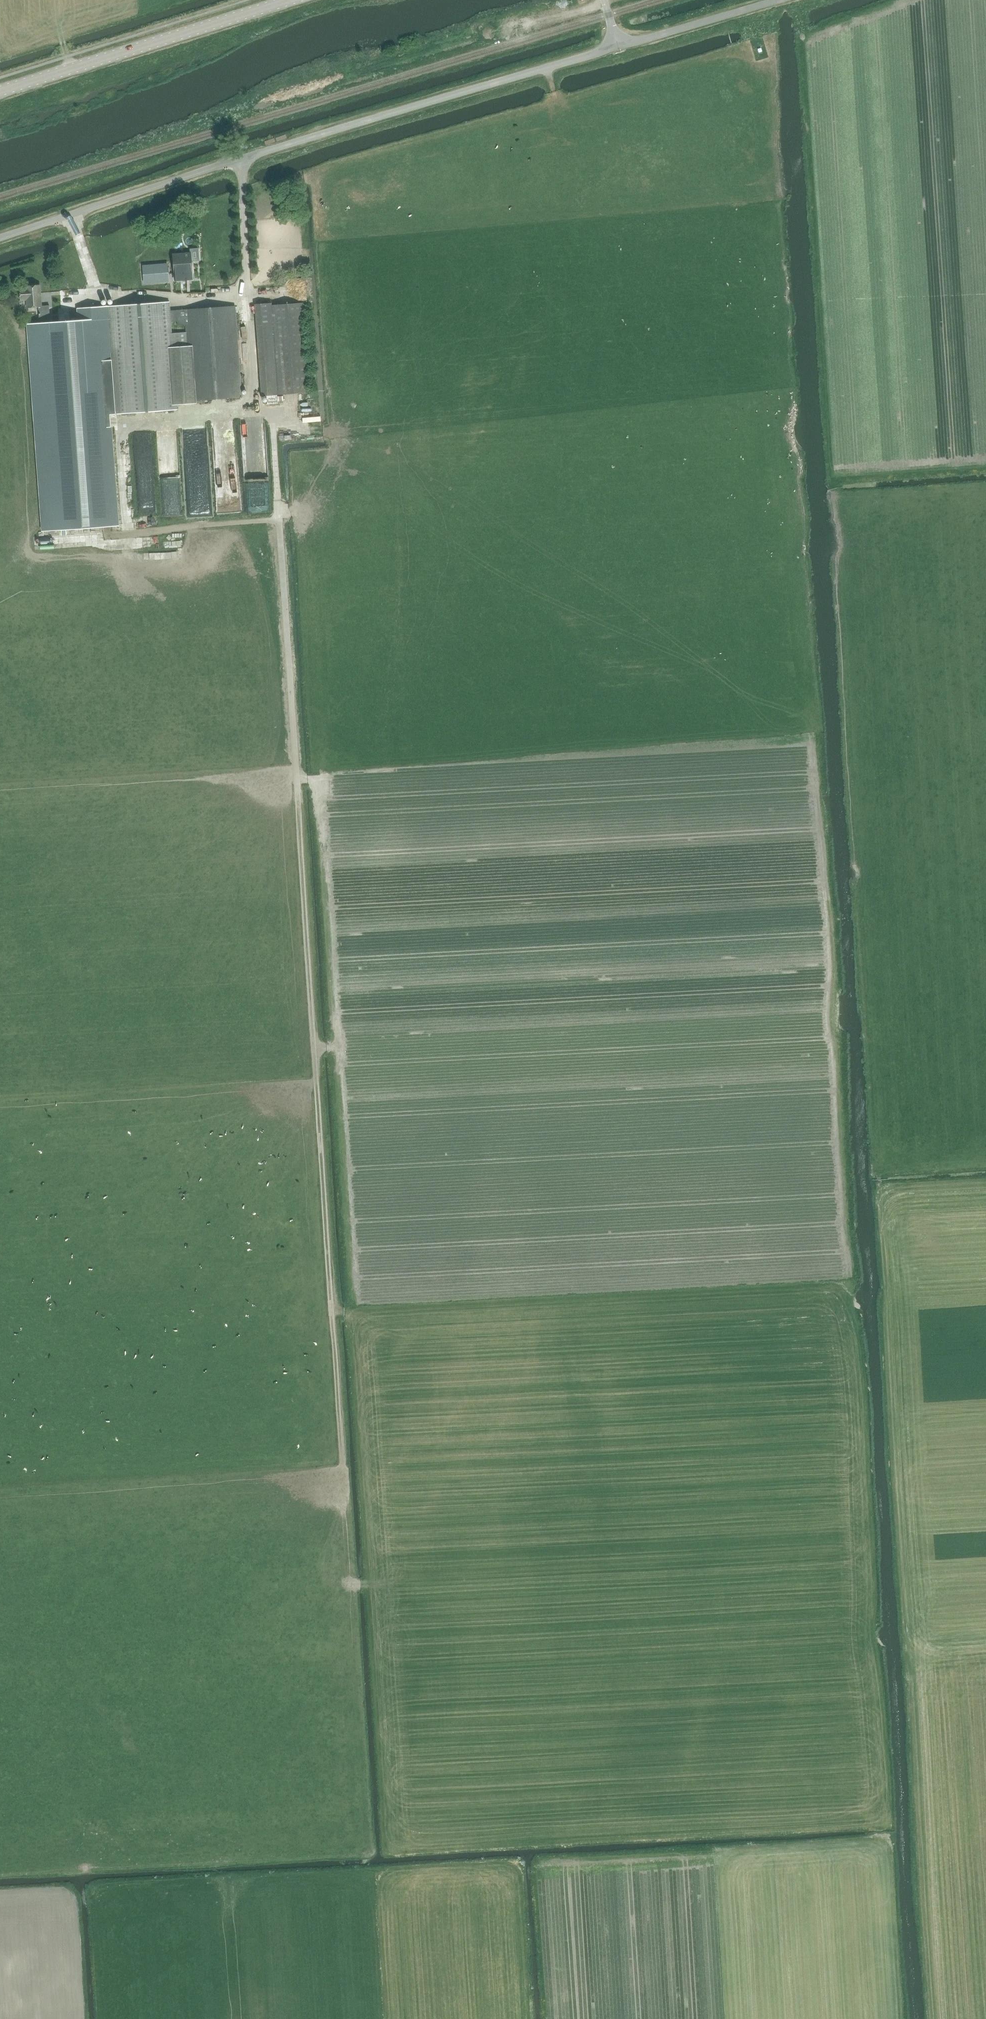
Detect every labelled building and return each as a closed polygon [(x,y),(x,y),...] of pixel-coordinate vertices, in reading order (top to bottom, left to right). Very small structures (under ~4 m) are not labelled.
[(190,253),(173,254),(175,282),(196,280),(195,266),(192,266),(190,253)] [(39,320),(50,319),(49,305),(41,305),(40,285),(26,286),(26,288),(20,288),(21,299),(27,299),(27,307),(38,306),(39,320)] [(116,414),(177,409),(176,404),(192,403),(192,400),(242,398),(237,307),(185,310),(169,311),(168,301),(108,306),(116,414)] [(263,395),(310,392),(303,303),(271,306),(271,303),(257,304),(263,395)] [(115,414),(107,306),(77,308),(78,320),(29,323),(43,530),(60,529),(60,534),(65,533),(65,528),(116,525),(109,415),(115,414)] [(235,413),(212,414),(215,474),(239,473),(235,413)] [(189,477),(194,508),(211,506),(206,474),(189,477)] [(238,474),(216,475),(217,504),(240,503),(238,474)]
